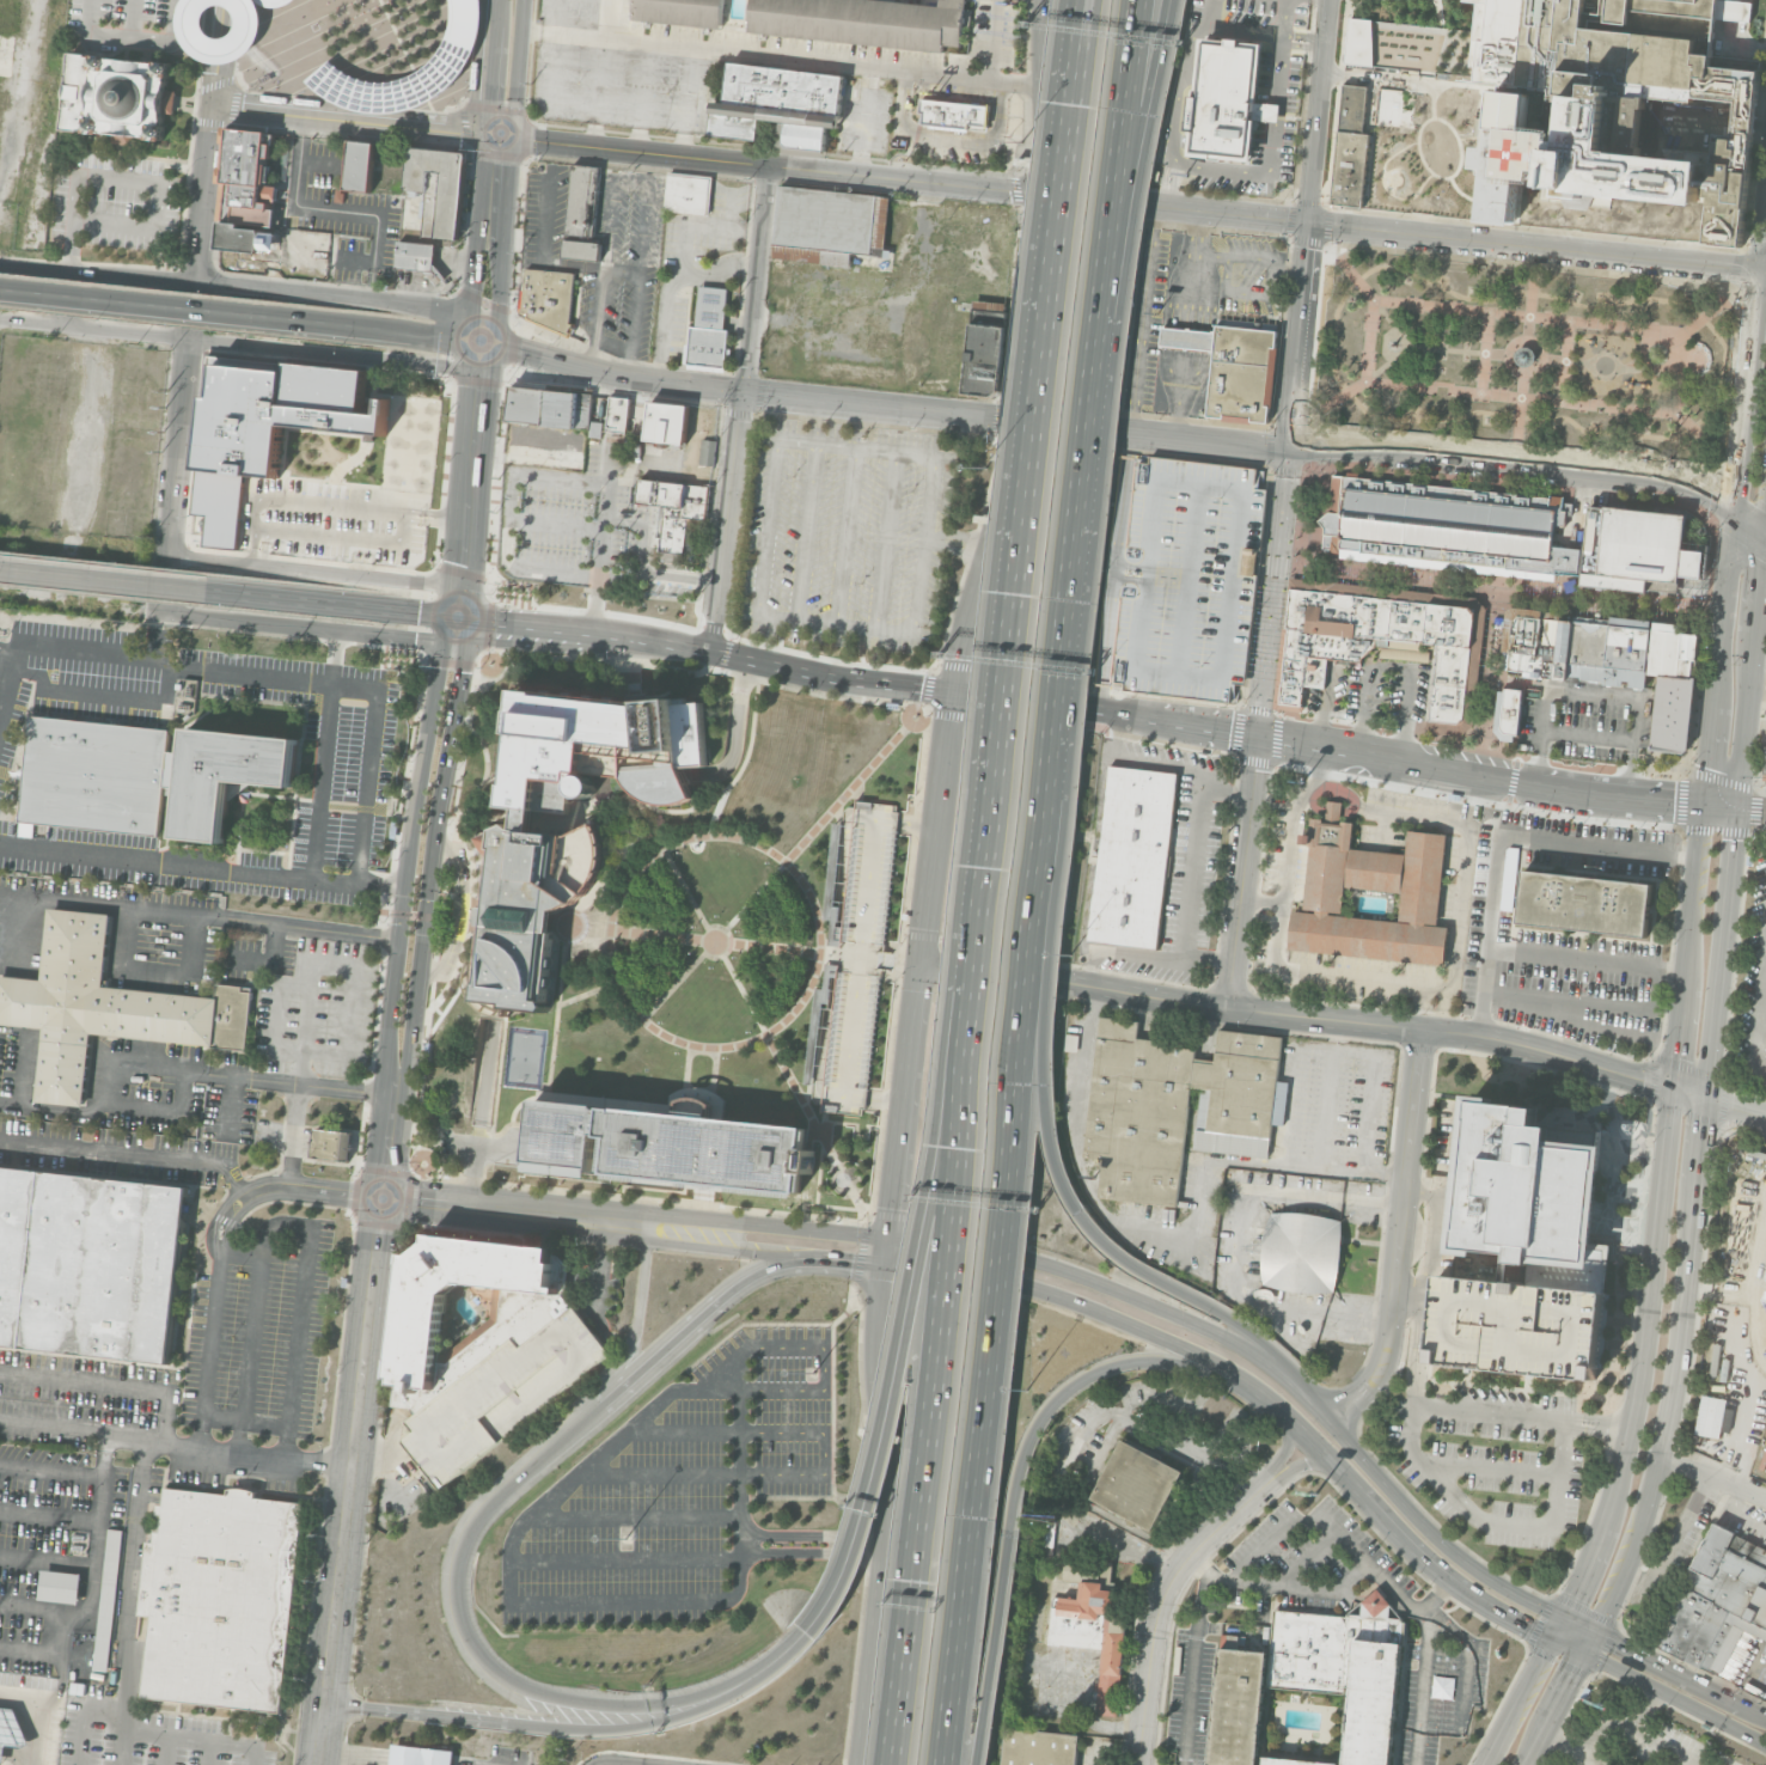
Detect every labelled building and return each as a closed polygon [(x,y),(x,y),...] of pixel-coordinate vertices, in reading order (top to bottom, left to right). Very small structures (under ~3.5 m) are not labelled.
[(220,61),(231,59),(240,55),(249,49),(256,42),(261,32),(263,23),(263,13),(259,2),(258,0),(184,0),(182,4),(179,13),(179,24),(182,33),(187,42),(194,50),(202,55),(212,59),(220,61)] [(451,13),(446,35),(434,56),(418,69),(398,79),(378,81),(358,77),(343,69),(330,59),(307,79),(325,94),(342,104),(362,110),(384,111),(405,109),(430,98),(450,86),(463,71),(473,54),(478,37),(482,23),(483,7),(482,0),(450,0),(451,13)] [(633,19),(634,0),(723,0),(721,28),(633,19)] [(947,6),(948,0),(968,0),(963,53),(750,31),(753,0),(890,0),(947,6)] [(1518,85),(1527,0),(1719,0),(1712,65),(1758,69),(1738,248),(1705,244),(1711,187),(1704,187),(1701,207),(1583,194),(1582,200),(1540,195),(1541,183),(1523,181),(1518,224),(1481,219),(1487,167),(1478,166),(1480,147),(1490,147),(1496,90),(1532,94),(1529,126),(1556,129),(1558,99),(1552,99),(1553,88),(1518,85)] [(1420,71),(1344,62),(1349,17),(1377,20),(1379,12),(1394,14),(1394,22),(1425,25),(1420,71)] [(1241,47),(1260,48),(1248,158),(1224,155),(1224,160),(1212,159),(1212,154),(1193,152),(1204,42),(1227,44),(1228,37),(1241,38),(1241,47)] [(72,51),(63,132),(161,141),(169,61),(72,51)] [(633,71),(678,75),(679,59),(635,54),(633,71)] [(710,132),(760,138),(763,116),(781,118),(778,143),(786,152),(829,157),(832,127),(843,128),(850,72),(729,57),(726,98),(714,97),(710,132)] [(1339,130),(1344,84),(1368,86),(1363,133),(1369,133),(1361,207),(1331,203),(1339,130)] [(924,114),(921,112),(922,96),(991,102),(988,130),(923,124),(924,114)] [(230,123),(267,127),(265,140),(273,141),(271,157),(264,155),(262,183),(277,184),(276,199),(270,197),(270,207),(275,207),(274,222),(242,220),(221,218),(230,123)] [(346,189),(350,139),(375,141),(371,191),(346,189)] [(411,143),(466,149),(458,239),(422,236),(426,191),(407,189),(411,143)] [(566,255),(601,258),(604,238),(595,238),(603,166),(574,163),(566,255)] [(665,209),(709,214),(714,176),(670,171),(665,209)] [(774,257),(853,267),(854,252),(892,257),(893,249),(886,249),(892,196),(782,183),(774,257)] [(261,252),(218,249),(221,218),(242,220),(242,225),(263,226),(261,252)] [(396,265),(399,239),(436,243),(433,269),(396,265)] [(527,267),(523,312),(531,312),(531,317),(570,335),(575,323),(569,322),(576,271),(527,267)] [(702,285),(698,325),(692,325),(689,367),(726,371),(729,329),(726,329),(729,288),(702,285)] [(973,299),(964,395),(990,397),(1000,391),(1007,324),(1001,324),(1003,301),(973,299)] [(1208,416),(1214,350),(1216,332),(1217,324),(1277,330),(1267,422),(1208,416)] [(1160,344),(1161,326),(1216,332),(1214,350),(1160,344)] [(1523,366),(1528,365),(1530,364),(1533,361),(1534,358),(1534,354),(1533,350),(1530,348),(1527,347),(1522,347),(1520,348),(1516,352),(1515,355),(1516,359),(1517,362),(1520,365),(1523,366)] [(287,404),(365,413),(369,372),(292,364),(287,404)] [(508,419),(589,429),(589,436),(601,438),(604,422),(591,421),(594,393),(580,392),(581,390),(513,381),(508,419)] [(611,396),(607,432),(628,434),(631,397),(611,396)] [(652,401),(648,438),(662,439),(662,445),(670,446),(670,440),(685,441),(690,405),(652,401)] [(702,438),(699,464),(715,466),(719,440),(702,438)] [(1092,685),(1119,453),(1128,454),(1257,470),(1254,487),(1267,489),(1259,562),(1245,683),(1233,682),(1230,702),(1100,686),(1092,685)] [(1332,475),(1550,497),(1550,495),(1564,496),(1564,502),(1572,503),(1572,511),(1566,511),(1565,525),(1554,526),(1552,545),(1582,549),(1579,573),(1556,569),(1556,573),(1361,551),(1361,550),(1340,548),(1339,552),(1330,551),(1331,549),(1322,549),(1325,527),(1319,520),(1328,513),(1332,475)] [(641,478),(713,487),(709,520),(690,518),(686,552),(661,549),(666,506),(638,502),(641,478)] [(1581,585),(1590,506),(1605,508),(1605,506),(1686,515),(1682,549),(1704,552),(1701,578),(1679,575),(1679,584),(1648,580),(1645,592),(1581,585)] [(1424,642),(1376,637),(1375,645),(1362,659),(1361,662),(1328,659),(1325,689),(1304,686),(1302,707),(1281,704),(1289,628),(1285,628),(1290,588),(1428,603),(1424,642)] [(1428,603),(1469,607),(1474,615),(1471,648),(1437,645),(1424,642),(1428,603)] [(1536,655),(1510,652),(1514,619),(1520,616),(1541,618),(1536,655)] [(1552,678),(1508,673),(1510,652),(1536,655),(1541,618),(1559,619),(1552,678)] [(1566,680),(1552,678),(1559,619),(1572,622),(1566,680)] [(1603,682),(1579,679),(1578,682),(1566,680),(1572,622),(1572,621),(1609,624),(1603,682)] [(1646,689),(1603,684),(1603,682),(1609,624),(1652,629),(1648,673),(1646,689)] [(1678,677),(1658,674),(1648,673),(1652,629),(1682,633),(1680,659),(1678,677)] [(1697,660),(1680,659),(1682,633),(1699,634),(1697,660)] [(1434,684),(1437,645),(1471,648),(1467,688),(1434,684)] [(1694,679),(1678,677),(1680,659),(1697,660),(1694,679)] [(1650,749),(1658,674),(1678,677),(1694,679),(1687,753),(1650,749)] [(1467,688),(1463,720),(1458,723),(1429,721),(1434,684),(1467,688)] [(589,775),(592,777),(594,780),(595,783),(597,787),(595,790),(593,793),(591,795),(587,796),(583,798),(580,796),(578,794),(575,792),(574,788),(574,787),(572,787),(569,814),(505,806),(514,733),(512,732),(517,686),(642,702),(642,701),(676,697),(676,704),(702,702),(708,765),(680,768),(692,796),(688,799),(682,801),(676,802),(668,804),(662,804),(656,802),(650,800),(644,798),(638,794),(634,790),(630,786),(627,780),(625,777),(589,772),(589,775)] [(1501,728),(1505,688),(1523,690),(1518,734),(1505,733),(1501,728)] [(31,715),(169,729),(163,786),(181,787),(187,728),(297,739),(292,787),(230,781),(224,843),(176,838),(179,796),(163,794),(159,836),(20,822),(31,715)] [(1086,942),(1108,765),(1178,774),(1155,951),(1086,942)] [(821,1111),(821,1103),(809,1101),(820,1008),(832,1009),(839,955),(845,902),(833,900),(844,806),(856,807),(856,800),(898,805),(897,822),(880,960),(864,1098),(862,1116),(821,1111)] [(1406,855),(1410,830),(1447,835),(1436,926),(1448,927),(1444,966),(1289,948),(1293,910),(1302,911),(1313,818),(1352,822),(1350,848),(1406,855)] [(512,822),(521,827),(563,833),(557,886),(576,900),(570,904),(564,906),(558,909),(556,932),(550,930),(542,1000),(549,1001),(551,1007),(548,1012),(509,1007),(509,1003),(481,1000),(489,926),(487,924),(489,906),(490,906),(496,859),(489,854),(484,848),(481,843),(478,837),(512,822)] [(1514,908),(1515,847),(1504,847),(1502,908),(1514,908)] [(1518,922),(1524,869),(1654,884),(1648,936),(1518,922)] [(44,1027),(0,1023),(0,975),(42,979),(50,908),(111,914),(104,985),(216,997),(218,984),(244,987),(243,990),(252,991),(246,1049),(92,1033),(84,1106),(37,1101),(44,1027)] [(1083,1155),(1101,1016),(1138,1021),(1136,1040),(1196,1049),(1194,1058),(1214,1061),(1218,1030),(1282,1038),(1266,1158),(1194,1148),(1202,1088),(1191,1087),(1175,1205),(1099,1196),(1104,1158),(1083,1155)] [(537,1099),(808,1128),(806,1149),(814,1149),(812,1173),(803,1173),(801,1191),(610,1171),(613,1135),(598,1134),(594,1169),(531,1162),(537,1099)] [(1504,1253),(1455,1248),(1471,1100),(1536,1107),(1535,1125),(1551,1128),(1550,1140),(1605,1146),(1595,1244),(1611,1245),(1606,1291),(1502,1281),(1504,1253)] [(316,1129),(312,1156),(348,1161),(352,1134),(316,1129)] [(170,1362),(0,1343),(0,1165),(188,1187),(170,1362)] [(1271,1213),(1290,1213),(1309,1213),(1325,1216),(1342,1221),(1342,1242),(1340,1257),(1337,1276),(1333,1291),(1315,1293),(1297,1291),(1279,1289),(1264,1283),(1261,1268),(1263,1248),(1265,1234),(1271,1213)] [(428,1242),(429,1233),(555,1248),(570,1265),(566,1296),(573,1306),(520,1346),(514,1338),(424,1409),(392,1405),(396,1379),(391,1378),(407,1253),(414,1254),(428,1242)] [(1430,1362),(1437,1300),(1440,1275),(1502,1281),(1606,1291),(1597,1380),(1430,1362)] [(442,1488),(410,1447),(403,1439),(414,1430),(407,1422),(424,1409),(514,1338),(520,1346),(573,1306),(587,1324),(612,1355),(442,1488)] [(1090,1498),(1122,1440),(1184,1472),(1153,1531),(1090,1498)] [(282,1714),(142,1698),(151,1616),(140,1614),(147,1541),(154,1543),(155,1531),(160,1532),(166,1486),(305,1502),(282,1714)] [(1713,1523),(1765,1550),(1765,1640),(1744,1630),(1723,1674),(1711,1668),(1709,1673),(1652,1644),(1713,1523)] [(124,1530),(109,1529),(93,1674),(107,1676),(124,1530)] [(1081,1583),(1062,1581),(1065,1556),(1112,1561),(1108,1590),(1117,1592),(1116,1604),(1130,1605),(1117,1716),(1098,1714),(1105,1650),(1046,1644),(1052,1595),(1078,1599),(1081,1583)] [(82,1574),(43,1570),(40,1599),(78,1604),(82,1574)] [(1405,1619),(1326,1612),(1272,1607),(1267,1651),(1222,1648),(1211,1764),(1257,1764),(1264,1685),(1349,1693),(1342,1764),(1391,1764),(1405,1619)] [(1078,1736),(1075,1764),(999,1764),(1003,1728),(1078,1736)] [(453,1752),(452,1764),(391,1764),(392,1759),(393,1743),(453,1752)] [(1339,1763),(1264,1757),(1264,1764),(1339,1764),(1339,1763)]
